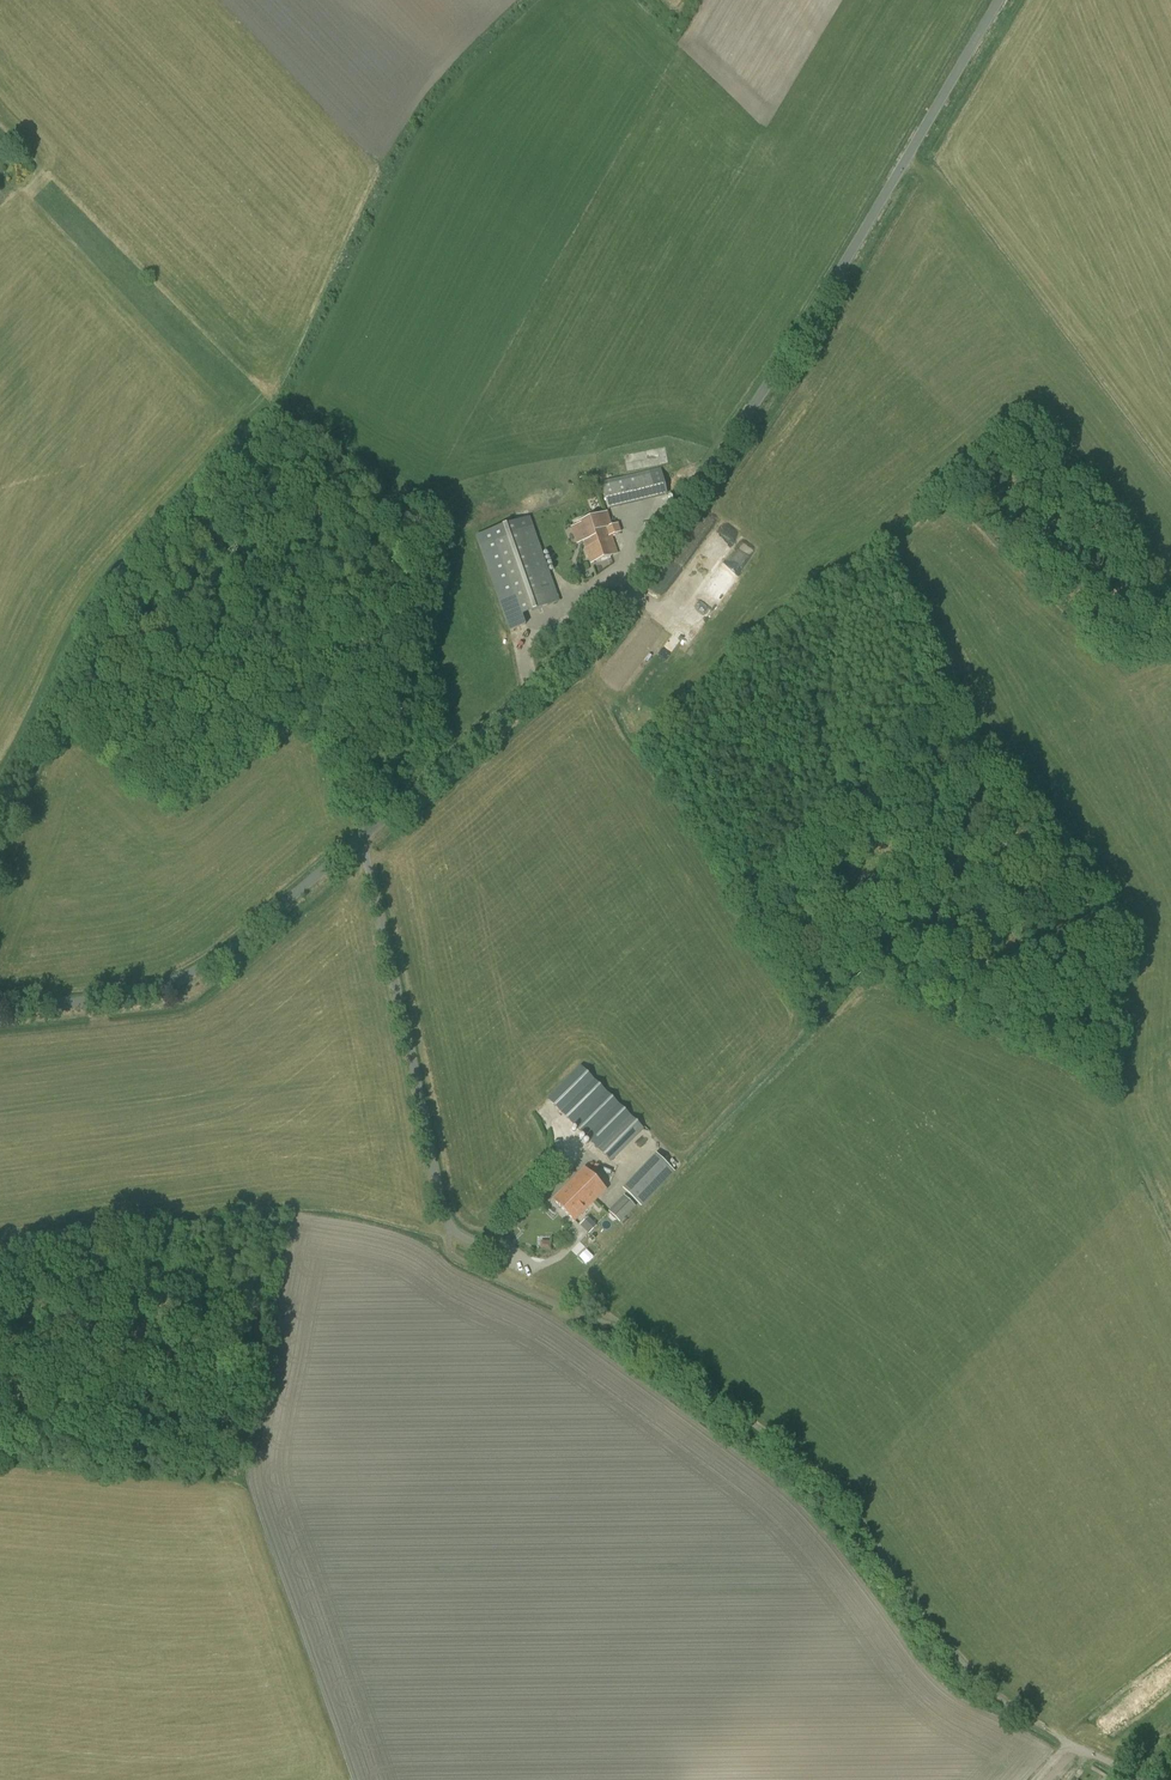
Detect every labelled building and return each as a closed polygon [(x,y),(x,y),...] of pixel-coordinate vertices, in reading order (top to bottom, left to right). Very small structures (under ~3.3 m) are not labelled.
[(607,510),(667,495),(661,468),(600,483),(607,510)] [(619,554),(612,535),(621,532),(618,523),(612,525),(607,513),(577,523),(577,525),(570,527),(575,540),(582,537),(591,564),(619,554)] [(560,602),(530,517),(477,535),(510,630),(525,625),(522,616),(560,602)] [(578,1066),(546,1099),(610,1161),(642,1129),(578,1066)] [(656,1154),(623,1189),(641,1206),(674,1171),(656,1154)] [(553,1200),(575,1222),(607,1190),(585,1168),(553,1200)] [(608,1211),(620,1223),(636,1206),(624,1195),(608,1211)]
